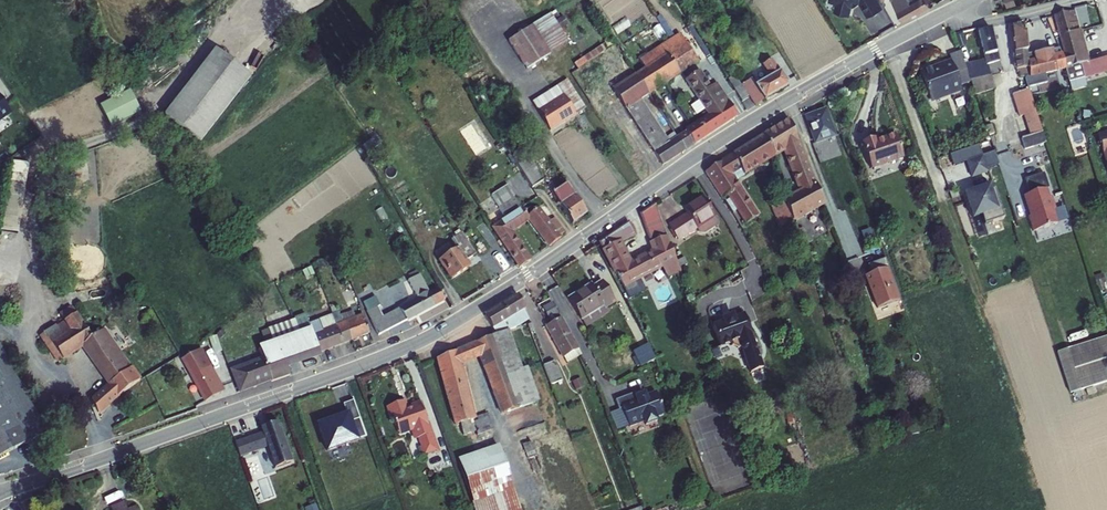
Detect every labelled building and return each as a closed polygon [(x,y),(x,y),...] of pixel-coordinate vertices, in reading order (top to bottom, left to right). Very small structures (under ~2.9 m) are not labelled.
[(835,8),(848,12),(850,3),(855,0),(838,0),(835,8)] [(881,0),(861,0),(869,13),(884,4),(881,0)] [(904,18),(932,3),(930,0),(894,0),(904,18)] [(556,9),(532,23),(550,51),(573,37),(556,9)] [(1075,11),(1052,16),(1054,23),(1056,23),(1059,35),(1071,32),(1072,34),(1078,33),(1078,30),(1080,30),(1075,11)] [(510,38),(528,66),(550,51),(532,23),(510,38)] [(1024,78),(1030,77),(1024,24),(1011,26),(1017,79),(1024,78)] [(652,60),(659,56),(671,75),(680,69),(699,56),(680,29),(646,51),(652,60)] [(980,32),(987,61),(988,64),(999,62),(993,35),(992,29),(980,32)] [(1072,83),(1106,73),(1106,58),(1089,62),(1080,30),(1078,30),(1078,33),(1072,34),(1071,32),(1059,35),(1064,54),(1061,54),(1066,69),(1068,68),(1072,83)] [(956,35),(961,50),(969,48),(964,33),(956,35)] [(213,47),(163,114),(199,140),(248,73),(213,47)] [(1058,48),(1037,54),(1038,61),(1030,63),(1032,77),(1030,77),(1024,78),(1028,89),(1047,84),(1044,75),(1066,69),(1061,54),(1058,48)] [(937,69),(922,74),(931,101),(950,94),(951,97),(964,93),(962,87),(973,84),(971,80),(967,66),(962,53),(952,57),(955,66),(938,71),(937,69)] [(1037,54),(1029,56),(1030,63),(1038,61),(1037,54)] [(652,60),(643,67),(656,85),(663,80),(671,75),(659,56),(652,60)] [(747,88),(756,103),(789,83),(773,57),(765,62),(772,74),(747,88)] [(967,66),(971,80),(991,75),(990,72),(988,64),(987,61),(967,66)] [(1001,69),(999,62),(988,64),(990,72),(1001,69)] [(636,72),(647,91),(656,85),(643,67),(636,72)] [(705,108),(707,112),(727,99),(715,80),(709,84),(698,68),(685,77),(705,108)] [(991,75),(993,85),(1004,82),(1001,69),(990,72),(991,75)] [(612,87),(663,162),(683,148),(674,134),(665,141),(636,99),(647,91),(636,72),(612,87)] [(729,77),(735,86),(742,82),(736,73),(729,77)] [(973,84),(976,93),(994,89),(993,85),(991,75),(971,80),(973,84)] [(567,76),(557,82),(575,111),(584,105),(567,76)] [(557,82),(532,98),(549,127),(575,111),(557,82)] [(742,82),(735,86),(742,98),(749,94),(742,82)] [(1012,96),(1017,111),(1033,105),(1028,90),(1012,96)] [(10,110),(0,96),(0,117),(10,110)] [(117,121),(118,124),(136,116),(138,116),(130,98),(126,99),(111,106),(117,121)] [(685,127),(695,141),(737,113),(727,99),(707,112),(685,127)] [(1026,154),(1047,147),(1033,105),(1017,111),(1020,120),(1024,119),(1031,140),(1022,143),(1026,154)] [(808,120),(817,145),(832,140),(824,114),(808,120)] [(478,155),(494,146),(476,118),(461,127),(478,155)] [(789,199),(797,221),(823,207),(824,207),(816,185),(815,186),(790,121),(774,131),(783,152),(786,150),(795,174),(802,192),(789,199)] [(685,127),(674,134),(683,148),(695,141),(685,127)] [(765,137),(774,157),(783,152),(774,131),(765,137)] [(1098,137),(1102,153),(1104,152),(1106,164),(1106,134),(1098,137)] [(765,137),(722,164),(733,182),(774,157),(765,137)] [(902,163),(894,141),(874,148),(873,144),(860,149),(869,175),(902,163)] [(528,153),(516,160),(533,186),(544,179),(528,153)] [(989,173),(984,157),(968,162),(974,178),(989,173)] [(12,160),(11,179),(28,180),(29,161),(12,160)] [(706,174),(723,200),(726,198),(738,191),(733,182),(722,164),(706,174)] [(1030,199),(1025,200),(1029,212),(1030,214),(1032,220),(1029,221),(1034,236),(1058,229),(1053,215),(1056,214),(1052,201),(1049,202),(1047,193),(1050,193),(1045,178),(1025,184),(1030,199)] [(760,215),(733,182),(738,191),(726,198),(732,206),(747,224),(760,215)] [(555,194),(574,225),(587,215),(569,185),(555,194)] [(984,189),(964,196),(973,221),(982,218),(985,228),(1005,221),(994,192),(986,195),(984,189)] [(716,218),(705,198),(686,209),(688,214),(670,224),(679,239),(697,229),(700,233),(704,234),(718,226),(719,222),(716,218)] [(723,200),(728,208),(732,206),(726,198),(723,200)] [(789,199),(776,206),(785,228),(797,221),(789,199)] [(497,209),(503,219),(515,211),(509,201),(497,209)] [(527,203),(523,206),(531,218),(550,244),(562,235),(561,234),(565,231),(553,213),(549,217),(540,204),(532,209),(527,203)] [(653,204),(641,212),(657,252),(664,267),(676,260),(669,246),(669,247),(665,237),(666,237),(653,204)] [(503,219),(497,223),(505,236),(513,230),(529,219),(531,218),(523,206),(515,211),(503,219)] [(599,242),(624,288),(661,268),(664,267),(657,252),(632,266),(620,244),(637,235),(628,221),(626,222),(603,238),(599,240),(599,242)] [(519,265),(520,266),(532,258),(513,230),(505,236),(497,223),(494,225),(493,226),(519,265)] [(441,261),(452,281),(473,269),(470,263),(479,257),(467,235),(457,241),(461,250),(441,261)] [(887,257),(869,263),(871,272),(866,273),(876,307),(900,300),(887,257)] [(664,267),(661,268),(666,277),(675,272),(680,281),(683,280),(676,260),(664,267)] [(393,310),(399,322),(445,299),(440,288),(431,292),(420,271),(417,273),(415,270),(410,273),(411,276),(408,278),(418,298),(393,310)] [(565,300),(582,329),(605,315),(603,310),(613,305),(601,284),(590,290),(588,286),(565,300)] [(367,309),(379,332),(390,327),(386,320),(384,314),(378,304),(381,303),(376,294),(364,300),(368,309),(367,309)] [(519,297),(502,307),(509,319),(513,317),(515,316),(520,313),(522,316),(523,315),(528,312),(519,297)] [(95,400),(102,414),(145,383),(108,330),(97,337),(80,312),(79,313),(73,306),(65,311),(57,317),(61,325),(58,326),(64,335),(76,353),(76,354),(87,346),(115,386),(95,400)] [(335,324),(339,322),(341,326),(343,329),(347,327),(352,338),(370,330),(363,313),(355,316),(351,307),(338,313),(336,309),(330,312),(335,324)] [(486,317),(496,336),(499,335),(504,332),(503,329),(507,328),(508,331),(515,328),(511,322),(509,319),(502,307),(486,317)] [(393,310),(384,314),(386,320),(390,327),(399,322),(393,310)] [(313,332),(321,352),(352,338),(347,327),(343,329),(341,326),(339,322),(335,324),(330,312),(309,321),(298,325),(299,326),(302,333),(312,329),(313,332)] [(579,357),(562,318),(546,327),(563,365),(579,357)] [(504,332),(499,335),(496,336),(509,371),(508,374),(508,375),(510,380),(516,377),(525,374),(508,331),(507,328),(503,329),(504,332)] [(293,336),(303,361),(322,354),(321,352),(313,332),(312,329),(302,333),(293,336)] [(55,341),(67,359),(76,353),(64,335),(55,341)] [(1070,391),(1106,381),(1106,335),(1058,349),(1070,391)] [(285,340),(294,364),(303,361),(293,336),(285,340)] [(478,354),(502,415),(518,410),(520,409),(510,380),(508,375),(508,374),(509,371),(496,336),(474,345),(478,354)] [(0,338),(0,370),(39,439),(50,433),(0,338)] [(263,357),(264,360),(275,355),(283,377),(293,373),(290,366),(294,364),(285,340),(263,349),(266,355),(263,357)] [(463,350),(468,359),(478,354),(474,345),(463,350)] [(456,413),(459,424),(471,421),(472,424),(489,420),(485,408),(472,411),(471,409),(474,408),(460,362),(468,359),(463,350),(449,356),(446,357),(448,368),(442,370),(444,386),(452,413),(456,413)] [(210,404),(227,395),(216,373),(217,372),(207,352),(188,362),(210,404)] [(251,365),(259,386),(283,377),(275,355),(264,360),(251,365)] [(437,360),(442,370),(448,368),(446,357),(437,360)] [(579,357),(563,365),(566,371),(582,364),(579,357)] [(236,370),(243,391),(259,386),(251,365),(236,370)] [(39,439),(0,370),(0,460),(39,439)] [(556,370),(545,374),(552,394),(563,390),(556,370)] [(538,403),(529,373),(525,374),(516,377),(510,380),(520,409),(538,403)] [(634,397),(633,393),(613,400),(617,410),(621,409),(627,427),(642,422),(644,426),(655,422),(653,418),(662,415),(654,393),(643,396),(643,394),(634,397)] [(438,449),(421,401),(412,404),(413,406),(406,409),(403,400),(390,405),(400,433),(413,428),(415,435),(419,437),(425,454),(438,449)] [(348,421),(346,414),(316,425),(325,451),(364,437),(357,418),(348,421)] [(290,463),(275,423),(266,426),(268,431),(261,434),(233,444),(239,458),(266,448),(273,469),(290,463)] [(457,461),(472,502),(511,488),(512,488),(497,446),(457,461)] [(475,509),(519,509),(511,488),(472,502),(475,509)] [(127,501),(114,506),(115,509),(130,509),(127,501)]
